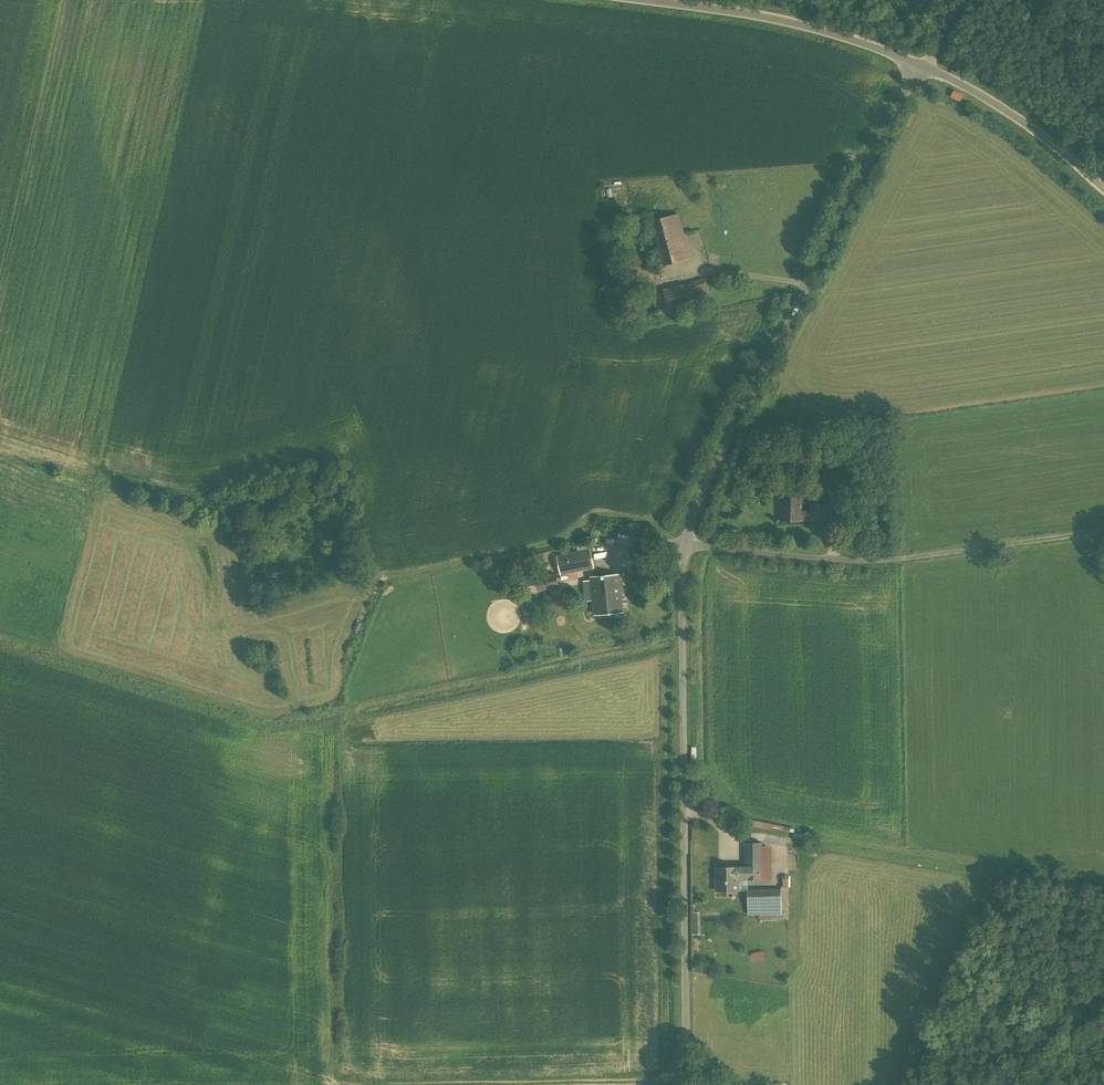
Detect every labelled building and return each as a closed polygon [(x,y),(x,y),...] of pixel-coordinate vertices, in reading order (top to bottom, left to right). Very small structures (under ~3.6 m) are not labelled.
[(653,220),(658,239),(683,232),(678,213),(653,220)] [(683,232),(658,239),(665,264),(690,257),(683,232)] [(703,281),(655,293),(662,319),(675,315),(673,307),(690,303),(688,295),(706,290),(703,281)] [(626,282),(625,292),(637,294),(638,284),(626,282)] [(825,475),(824,488),(851,488),(851,475),(825,475)] [(802,497),(782,496),(782,521),(801,521),(801,520),(812,520),(812,510),(802,510),(802,497)] [(812,520),(812,521),(827,522),(828,504),(812,503),(812,510),(812,520)] [(590,550),(557,556),(561,574),(594,567),(590,550)] [(618,574),(592,577),(595,615),(622,612),(618,574)] [(529,591),(556,585),(554,575),(527,580),(529,591)] [(559,593),(552,594),(555,606),(562,604),(559,593)] [(772,822),(770,827),(785,830),(786,825),(772,822)] [(746,878),(746,879),(772,879),(771,856),(761,856),(761,843),(745,843),(746,869),(746,878)] [(746,878),(746,869),(738,869),(738,866),(717,867),(717,891),(738,891),(738,878),(746,878)] [(781,889),(748,890),(748,914),(782,913),(781,889)]
